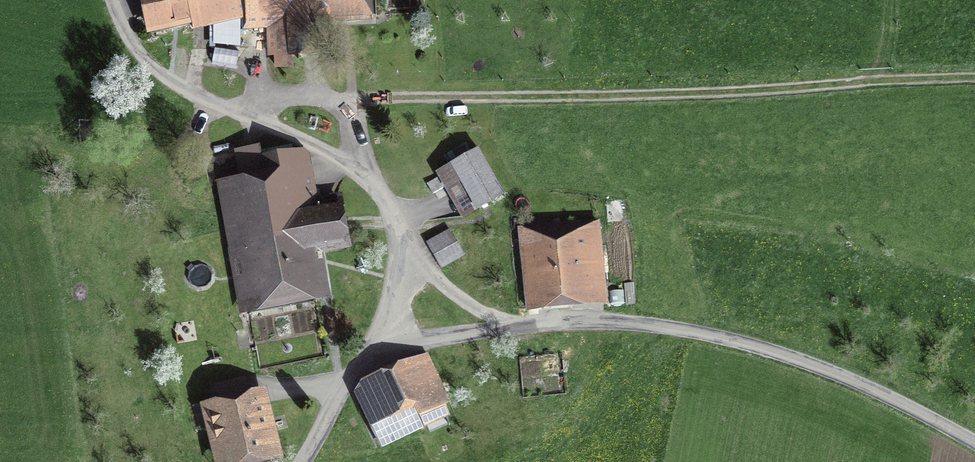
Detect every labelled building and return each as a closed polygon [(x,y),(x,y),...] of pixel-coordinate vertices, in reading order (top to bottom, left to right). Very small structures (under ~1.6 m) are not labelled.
[(192,19),(187,0),(146,0),(152,27),(192,19)] [(192,19),(231,10),(231,18),(242,18),(242,28),(267,27),(269,53),(275,52),(276,66),(291,65),(290,51),(326,50),(324,10),(358,9),(357,0),(187,0),(192,19)] [(502,191),(478,148),(438,170),(446,184),(463,175),(479,204),(502,191)] [(233,181),(254,297),(313,286),(306,249),(344,242),(336,199),(315,202),(309,166),(291,169),(288,152),(258,157),(261,176),(233,181)] [(438,174),(425,181),(431,191),(443,184),(438,174)] [(462,254),(448,229),(425,241),(439,267),(462,254)] [(536,237),(542,298),(603,293),(597,231),(536,237)] [(426,353),(360,383),(378,423),(371,426),(380,446),(444,416),(439,405),(447,401),(426,353)] [(218,401),(209,404),(223,461),(268,451),(254,393),(245,395),(241,379),(214,385),(218,401)]
